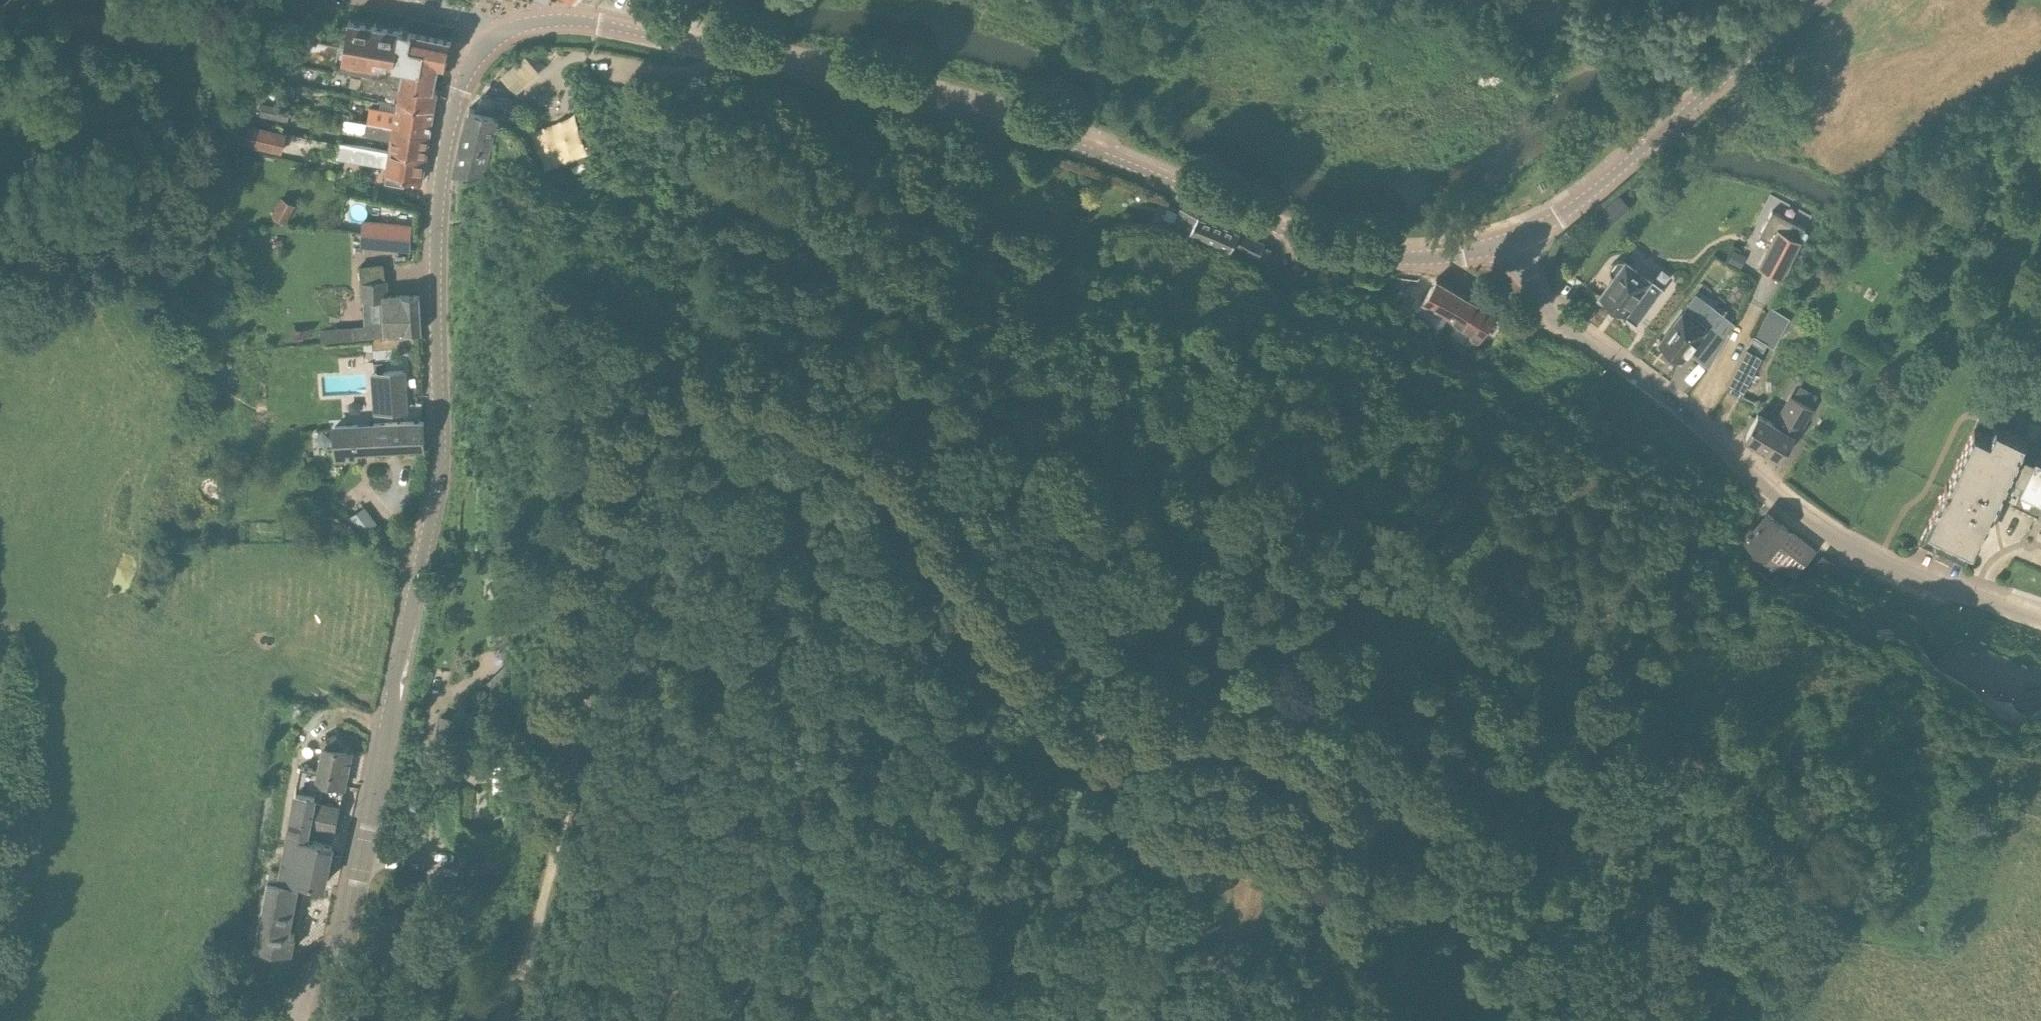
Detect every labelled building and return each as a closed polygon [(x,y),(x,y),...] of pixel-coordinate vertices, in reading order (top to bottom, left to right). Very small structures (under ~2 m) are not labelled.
[(294,62),(294,63),(361,76),(361,75),(402,83),(412,31),(412,30),(401,28),(349,20),(345,45),(332,43),(312,39),(294,62)] [(402,83),(433,89),(439,63),(447,64),(452,38),(412,31),(402,83)] [(399,102),(434,110),(437,90),(433,89),(402,83),(361,75),(361,76),(360,88),(400,95),(399,102)] [(294,96),(284,95),(283,104),(292,106),(294,96)] [(485,178),(499,116),(510,118),(513,101),(490,95),(488,95),(486,95),(485,96),(483,96),(482,97),(481,99),(480,100),(479,101),(476,109),(470,108),(461,146),(457,169),(457,171),(485,178)] [(366,122),(429,136),(434,110),(399,102),(397,113),(367,108),(365,121),(366,122)] [(287,120),(290,109),(262,103),(260,114),(287,120)] [(514,103),(510,120),(522,123),(526,106),(514,103)] [(576,113),(532,129),(547,169),(591,153),(576,113)] [(392,140),(390,151),(389,153),(425,160),(429,136),(366,122),(365,121),(343,118),(341,131),(392,140)] [(282,151),(287,133),(250,124),(246,142),(282,151)] [(385,174),(422,181),(425,160),(389,153),(390,151),(340,142),(337,157),(350,160),(376,163),(387,165),(385,174)] [(282,197),(272,216),(286,223),(296,204),(282,197)] [(1239,231),(1181,208),(1173,229),(1190,236),(1189,237),(1230,254),(1232,250),(1257,261),(1264,243),(1239,233),(1239,231)] [(413,224),(387,222),(384,249),(411,251),(413,224)] [(1798,241),(1776,230),(1757,266),(1779,277),(1798,241)] [(1806,246),(1800,257),(1809,262),(1815,250),(1806,246)] [(1734,253),(1730,262),(1740,267),(1744,258),(1734,253)] [(1641,273),(1627,263),(1625,262),(1623,261),(1622,261),(1620,260),(1618,260),(1617,261),(1615,262),(1614,263),(1613,264),(1612,265),(1611,267),(1610,268),(1610,270),(1610,272),(1611,273),(1612,275),(1613,276),(1614,278),(1600,296),(1603,298),(1604,301),(1609,305),(1612,304),(1637,325),(1665,287),(1642,271),(1641,273)] [(1414,319),(1435,333),(1458,291),(1437,279),(1420,304),(1422,305),(1414,319)] [(322,343),(381,336),(402,334),(422,333),(420,294),(387,296),(387,295),(387,281),(385,281),(362,282),(363,299),(383,298),(385,323),(321,330),(322,343)] [(1475,301),(1458,291),(1435,333),(1441,336),(1451,320),(1463,327),(1475,301)] [(1681,359),(1714,316),(1692,299),(1659,342),(1681,359)] [(1475,301),(1463,327),(1481,338),(1496,313),(1475,301)] [(1758,335),(1755,333),(1726,388),(1741,395),(1760,357),(1758,355),(1764,344),(1773,348),(1783,329),(1779,327),(1784,318),(1770,311),(1758,335)] [(1727,339),(1714,328),(1714,329),(1708,336),(1722,346),(1727,339)] [(406,369),(371,372),(374,414),(409,412),(406,369)] [(1781,459),(1796,434),(1799,436),(1815,408),(1811,405),(1817,395),(1799,385),(1793,396),(1790,395),(1778,417),(1759,407),(1745,438),(1781,459)] [(354,426),(335,426),(336,459),(358,458),(357,449),(426,446),(424,420),(354,424),(354,426)] [(2034,459),(2018,452),(2024,439),(1996,426),(1990,439),(1975,432),(1920,540),(1965,562),(1978,535),(1981,536),(1986,533),(1989,527),(1988,521),(1985,520),(1999,491),(2014,498),(2011,505),(2040,518),(2040,519),(2040,458),(2036,456),(2034,459)] [(364,541),(381,529),(364,507),(347,520),(364,541)] [(1787,528),(1768,514),(1745,540),(1762,553),(1758,557),(1767,565),(1774,558),(1793,574),(1814,550),(1787,529),(1787,528)] [(1810,573),(1824,583),(1836,567),(1823,557),(1810,573)] [(300,876),(300,880),(325,885),(334,842),(333,842),(335,829),(336,829),(350,758),(346,757),(348,751),(341,749),(334,735),(327,739),(323,744),(318,769),(301,766),(301,769),(296,790),(280,872),(300,876)] [(505,864),(506,875),(506,877),(515,876),(514,864),(505,864)] [(300,876),(280,872),(270,871),(256,944),(292,951),(295,934),(289,933),(300,880),(300,876)]
